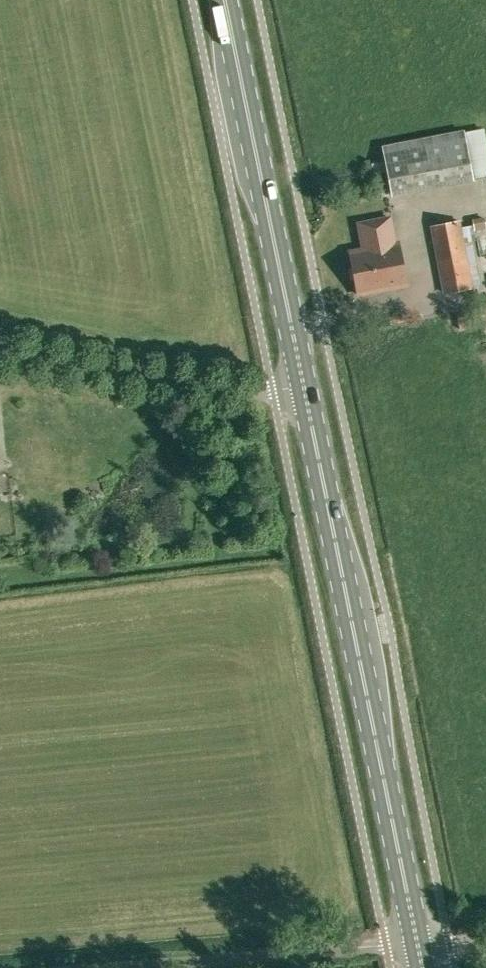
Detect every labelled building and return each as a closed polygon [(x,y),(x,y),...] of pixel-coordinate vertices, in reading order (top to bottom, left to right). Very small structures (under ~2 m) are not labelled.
[(472,179),(463,131),(384,146),(393,194),(472,179)] [(460,226),(459,220),(431,226),(439,267),(456,263),(459,278),(478,275),(471,241),(476,240),(474,232),(485,229),(485,227),(484,216),(471,218),(472,224),(460,226)] [(352,264),(401,254),(398,242),(394,243),(389,217),(359,223),(364,248),(350,251),(352,264)] [(407,285),(401,254),(352,264),(358,294),(407,285)]
